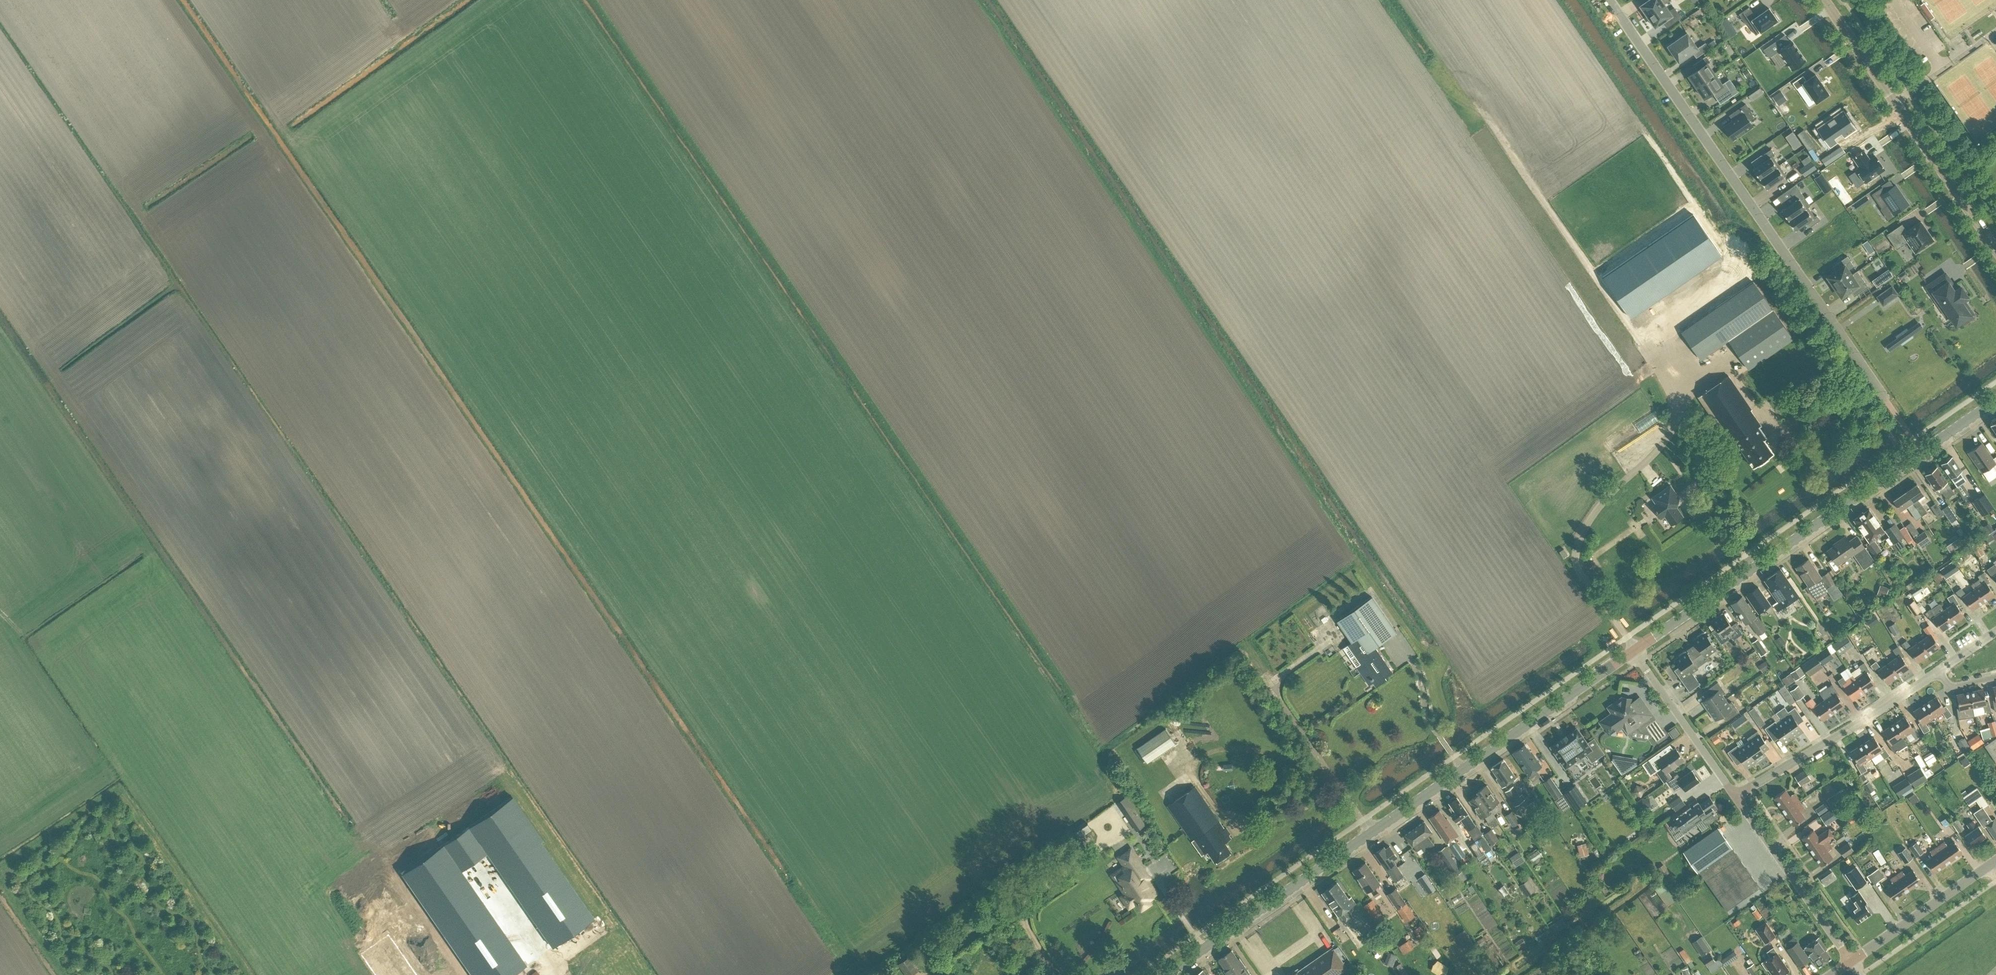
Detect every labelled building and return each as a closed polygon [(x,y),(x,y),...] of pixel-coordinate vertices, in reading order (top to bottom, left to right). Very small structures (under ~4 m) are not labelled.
[(1648,16),(1665,4),(1662,0),(1648,0),(1640,5),(1648,16)] [(1665,4),(1648,16),(1655,27),(1665,20),(1669,26),(1681,18),(1674,7),(1669,11),(1665,4)] [(1866,5),(1861,9),(1867,19),(1873,15),(1866,5)] [(1749,6),(1739,14),(1746,24),(1748,23),(1755,35),(1773,23),(1774,24),(1780,20),(1775,13),(1773,14),(1769,8),(1761,13),(1756,16),(1757,16),(1756,17),(1749,6)] [(1732,35),(1738,31),(1728,17),(1722,21),(1732,35)] [(1697,48),(1687,32),(1668,46),(1679,61),(1692,52),(1696,57),(1709,48),(1705,42),(1697,48)] [(1805,60),(1791,41),(1790,42),(1786,45),(1780,37),(1763,49),(1769,57),(1779,50),(1792,69),(1805,60)] [(1696,86),(1696,87),(1715,74),(1708,64),(1710,62),(1706,55),(1695,63),(1699,69),(1689,76),(1693,82),(1694,81),(1697,85),(1696,86)] [(1804,74),(1794,82),(1798,88),(1805,83),(1817,100),(1817,101),(1818,101),(1818,100),(1829,93),(1830,92),(1829,92),(1817,74),(1817,73),(1816,74),(1808,79),(1804,74)] [(1722,84),(1715,74),(1696,87),(1697,87),(1698,86),(1701,90),(1699,91),(1704,97),(1714,90),(1718,97),(1729,89),(1725,82),(1722,84)] [(1764,92),(1761,87),(1749,95),(1753,101),(1764,92)] [(1780,91),(1772,96),(1778,105),(1786,100),(1780,91)] [(1733,112),(1737,117),(1724,126),(1733,140),(1753,126),(1749,120),(1754,116),(1745,104),(1733,112)] [(1843,109),(1816,128),(1821,134),(1825,131),(1831,140),(1841,133),(1844,138),(1857,129),(1843,109)] [(1809,137),(1804,129),(1797,134),(1803,142),(1809,137)] [(1792,132),(1786,136),(1790,142),(1797,138),(1792,132)] [(1841,146),(1823,159),(1827,165),(1845,152),(1841,146)] [(1764,160),(1753,168),(1760,178),(1779,165),(1772,155),(1774,154),(1771,149),(1761,155),(1764,160)] [(1875,156),(1870,159),(1864,150),(1853,158),(1858,165),(1859,167),(1856,169),(1865,183),(1885,169),(1875,156)] [(1804,166),(1800,169),(1804,176),(1816,168),(1811,161),(1805,165),(1804,166)] [(1779,165),(1760,178),(1767,188),(1786,175),(1779,165)] [(1815,177),(1815,178),(1820,185),(1826,181),(1821,174),(1820,174),(1815,177)] [(1882,187),(1872,194),(1882,209),(1887,205),(1893,214),(1909,204),(1895,185),(1885,192),(1882,187)] [(1793,202),(1782,210),(1782,211),(1780,212),(1785,218),(1786,217),(1788,220),(1808,207),(1810,205),(1800,190),(1790,197),(1793,202)] [(1808,207),(1788,220),(1795,229),(1807,222),(1810,226),(1820,220),(1816,215),(1814,216),(1808,207)] [(1697,213),(1605,273),(1633,315),(1724,255),(1697,213)] [(1906,231),(1901,225),(1902,224),(1886,234),(1896,249),(1908,241),(1915,253),(1934,240),(1921,221),(1906,231)] [(1834,286),(1851,274),(1848,269),(1854,265),(1847,256),(1836,264),(1839,268),(1828,276),(1834,286)] [(1834,286),(1841,296),(1853,288),(1857,294),(1868,286),(1857,270),(1851,274),(1834,286)] [(1946,315),(1948,315),(1949,315),(1955,323),(1957,324),(1965,318),(1966,319),(1968,319),(1973,316),(1973,314),(1972,313),(1973,313),(1963,300),(1968,297),(1961,286),(1956,289),(1945,273),(1928,285),(1939,301),(1939,302),(1939,305),(1941,307),(1943,310),(1946,315)] [(1872,280),(1877,287),(1883,283),(1879,276),(1872,280)] [(1700,359),(1728,341),(1748,370),(1793,341),(1773,311),(1755,283),(1681,331),(1700,359)] [(1892,286),(1877,296),(1883,304),(1898,294),(1892,286)] [(1696,396),(1729,447),(1737,442),(1752,465),(1771,452),(1762,439),(1765,436),(1758,425),(1761,423),(1729,375),(1696,396)] [(1992,465),(1995,471),(1995,457),(1993,459),(1982,444),(1969,453),(1982,472),(1992,465)] [(1947,461),(1942,464),(1951,478),(1952,478),(1957,486),(1965,481),(1960,472),(1962,471),(1952,457),(1950,458),(1950,457),(1946,460),(1947,461)] [(1934,488),(1935,490),(1934,490),(1938,496),(1943,492),(1947,498),(1954,493),(1947,482),(1937,468),(1932,471),(1930,471),(1928,472),(1928,474),(1926,475),(1930,480),(1929,481),(1931,483),(1930,485),(1932,488),(1934,488)] [(1912,502),(1921,516),(1926,512),(1917,499),(1923,494),(1916,484),(1905,492),(1912,502)] [(1661,518),(1665,516),(1671,525),(1683,516),(1673,501),(1679,497),(1670,485),(1656,495),(1660,501),(1653,506),(1661,518)] [(1905,492),(1893,501),(1900,511),(1907,506),(1916,519),(1921,516),(1912,502),(1905,492)] [(1994,507),(1984,493),(1972,501),(1982,515),(1994,507)] [(1939,518),(1944,514),(1941,510),(1936,502),(1931,506),(1939,518)] [(1941,510),(1944,514),(1951,523),(1958,518),(1948,505),(1941,510)] [(1867,545),(1874,555),(1881,549),(1873,539),(1885,531),(1869,509),(1854,519),(1871,543),(1867,545)] [(1913,534),(1919,531),(1913,521),(1908,524),(1913,534)] [(1895,524),(1886,530),(1892,538),(1887,542),(1890,546),(1904,537),(1895,524)] [(1912,537),(1918,546),(1929,538),(1923,529),(1912,537)] [(1853,554),(1864,569),(1874,562),(1857,536),(1849,541),(1846,536),(1839,541),(1839,542),(1828,550),(1837,565),(1853,554)] [(1952,550),(1961,544),(1958,539),(1949,545),(1952,550)] [(1974,550),(1979,557),(1985,554),(1980,546),(1974,550)] [(1564,557),(1568,554),(1564,548),(1560,551),(1564,557)] [(1811,582),(1815,587),(1825,580),(1828,584),(1833,581),(1826,571),(1820,575),(1807,558),(1795,567),(1808,585),(1811,582)] [(1958,569),(1953,561),(1940,570),(1946,577),(1958,569)] [(1988,569),(1994,579),(1995,578),(1995,579),(1995,566),(1995,564),(1988,569)] [(1799,596),(1780,569),(1764,579),(1769,586),(1768,587),(1777,601),(1773,604),(1777,611),(1799,596)] [(1975,590),(1983,602),(1994,594),(1987,584),(1989,583),(1983,573),(1978,576),(1983,584),(1975,590)] [(1933,578),(1937,585),(1943,581),(1938,574),(1933,578)] [(1909,590),(1912,595),(1922,589),(1918,583),(1909,590)] [(1889,594),(1890,586),(1881,584),(1880,592),(1889,594)] [(1770,604),(1758,587),(1746,595),(1758,612),(1770,604)] [(1965,599),(1972,609),(1983,602),(1975,590),(1966,595),(1961,588),(1956,592),(1963,601),(1965,599)] [(1944,611),(1952,623),(1964,615),(1957,605),(1959,603),(1953,594),(1948,597),(1953,605),(1944,611)] [(1372,596),(1337,620),(1352,641),(1341,649),(1341,650),(1344,648),(1350,657),(1354,655),(1363,667),(1359,670),(1369,685),(1373,682),(1376,686),(1384,680),(1386,678),(1385,676),(1393,671),(1376,646),(1396,632),(1372,596)] [(1742,596),(1731,604),(1745,622),(1748,620),(1758,635),(1767,629),(1757,614),(1755,615),(1742,596)] [(1908,604),(1914,613),(1920,609),(1914,600),(1908,604)] [(1934,620),(1941,630),(1952,623),(1944,611),(1936,616),(1930,609),(1925,613),(1932,622),(1934,620)] [(1734,630),(1722,613),(1715,618),(1716,619),(1712,621),(1718,629),(1712,633),(1720,645),(1731,637),(1729,634),(1734,630)] [(1889,626),(1894,635),(1900,632),(1895,623),(1889,626)] [(1920,642),(1928,654),(1940,646),(1933,636),(1935,635),(1929,625),(1923,629),(1928,636),(1920,642)] [(1703,632),(1697,637),(1698,638),(1694,640),(1698,646),(1687,654),(1685,651),(1679,656),(1679,657),(1676,659),(1681,667),(1676,671),(1689,691),(1700,684),(1692,672),(1698,668),(1692,660),(1703,652),(1705,657),(1716,649),(1704,632),(1703,632)] [(1846,633),(1832,643),(1839,653),(1853,644),(1846,633)] [(1775,639),(1780,646),(1785,643),(1780,636),(1775,639)] [(1748,638),(1742,642),(1748,651),(1754,646),(1748,638)] [(1768,652),(1759,638),(1753,642),(1762,656),(1768,652)] [(1910,651),(1917,662),(1928,654),(1920,642),(1912,648),(1906,641),(1902,644),(1908,653),(1910,651)] [(1826,646),(1816,654),(1823,665),(1834,657),(1826,646)] [(1890,663),(1898,675),(1909,667),(1902,657),(1904,656),(1898,646),(1893,650),(1898,657),(1890,663)] [(1801,665),(1809,677),(1822,667),(1814,656),(1801,665)] [(1837,678),(1846,671),(1836,656),(1826,663),(1837,678)] [(1766,660),(1760,664),(1765,670),(1770,666),(1766,660)] [(1855,679),(1864,691),(1875,684),(1868,673),(1870,672),(1864,662),(1859,666),(1864,674),(1855,679)] [(1880,673),(1887,683),(1898,675),(1890,663),(1881,669),(1876,662),(1871,665),(1878,674),(1880,673)] [(1800,667),(1791,673),(1796,681),(1805,674),(1800,667)] [(1845,689),(1852,699),(1864,691),(1855,679),(1847,685),(1842,678),(1837,681),(1843,690),(1845,689)] [(1708,711),(1725,699),(1722,695),(1725,692),(1718,682),(1707,690),(1711,696),(1703,701),(1704,704),(1703,705),(1708,711)] [(1797,684),(1788,689),(1794,699),(1803,694),(1797,684)] [(1825,700),(1833,712),(1844,705),(1837,694),(1839,693),(1833,684),(1832,684),(1820,692),(1824,699),(1832,693),(1833,695),(1825,700)] [(1784,686),(1779,689),(1784,696),(1789,692),(1784,686)] [(1970,692),(1973,706),(1983,704),(1985,713),(1991,711),(1988,700),(1986,701),(1983,689),(1970,692)] [(1973,706),(1970,692),(1956,694),(1959,706),(1956,707),(1958,718),(1974,715),(1973,706)] [(1643,731),(1647,728),(1656,741),(1666,734),(1655,719),(1651,722),(1648,718),(1652,715),(1640,698),(1634,703),(1631,698),(1628,700),(1624,700),(1622,697),(1611,705),(1610,710),(1612,713),(1600,722),(1604,728),(1605,728),(1609,735),(1616,730),(1618,728),(1617,727),(1618,722),(1625,723),(1628,727),(1635,722),(1641,730),(1643,731)] [(1925,704),(1933,716),(1942,711),(1947,718),(1952,715),(1945,706),(1943,707),(1936,697),(1925,704)] [(1724,714),(1728,720),(1739,712),(1732,701),(1728,703),(1725,699),(1708,711),(1713,718),(1714,717),(1715,720),(1724,714)] [(1815,710),(1822,720),(1833,712),(1825,700),(1816,706),(1811,699),(1806,703),(1813,711),(1815,710)] [(1918,723),(1924,733),(1929,730),(1924,722),(1933,716),(1925,704),(1914,712),(1920,722),(1918,723)] [(1776,712),(1794,738),(1801,733),(1800,732),(1802,731),(1797,722),(1803,718),(1795,707),(1788,712),(1784,706),(1776,712)] [(1778,735),(1784,743),(1787,742),(1787,743),(1794,738),(1776,712),(1781,721),(1777,724),(1775,721),(1765,728),(1773,739),(1778,735)] [(1746,713),(1732,720),(1735,726),(1749,719),(1746,713)] [(1760,716),(1755,719),(1759,726),(1764,722),(1760,716)] [(1894,724),(1902,737),(1910,731),(1916,739),(1920,735),(1914,726),(1912,727),(1905,717),(1894,724)] [(1978,729),(1980,737),(1981,738),(1995,734),(1995,726),(1994,718),(1986,720),(1988,726),(1978,729)] [(1887,743),(1893,753),(1898,750),(1893,742),(1902,737),(1894,724),(1883,732),(1889,742),(1887,743)] [(1671,729),(1675,736),(1682,732),(1678,725),(1671,729)] [(1165,728),(1137,747),(1147,762),(1175,743),(1165,728)] [(1566,735),(1566,734),(1560,738),(1561,739),(1551,746),(1565,767),(1573,761),(1574,763),(1577,764),(1584,759),(1585,756),(1583,754),(1585,753),(1591,762),(1604,753),(1593,738),(1586,743),(1577,728),(1566,735)] [(1745,744),(1757,762),(1763,757),(1763,756),(1765,754),(1760,746),(1765,742),(1757,731),(1747,738),(1749,741),(1745,744)] [(1711,739),(1715,744),(1721,740),(1716,734),(1711,739)] [(1969,740),(1973,747),(1983,741),(1981,738),(1980,737),(1979,734),(1969,740)] [(1863,744),(1871,757),(1879,751),(1884,759),(1889,755),(1883,746),(1881,747),(1874,737),(1863,744)] [(1957,741),(1963,752),(1970,748),(1964,737),(1957,741)] [(1995,755),(1995,745),(1993,740),(1984,746),(1993,758),(1995,755)] [(1513,753),(1529,775),(1542,766),(1534,754),(1533,755),(1525,744),(1513,753)] [(1741,759),(1747,767),(1750,765),(1750,766),(1757,762),(1745,744),(1740,747),(1738,744),(1727,752),(1735,763),(1741,759)] [(1855,764),(1861,773),(1867,770),(1862,763),(1871,757),(1863,744),(1851,752),(1858,762),(1855,764)] [(1662,757),(1659,753),(1662,751),(1662,750),(1642,764),(1650,775),(1656,771),(1664,781),(1672,776),(1668,771),(1684,760),(1675,747),(1662,757)] [(1623,773),(1638,764),(1631,751),(1615,759),(1623,773)] [(1922,756),(1929,766),(1932,764),(1931,762),(1936,759),(1931,751),(1922,756)] [(1915,756),(1921,767),(1925,764),(1919,754),(1915,756)] [(1966,757),(1960,760),(1963,766),(1969,762),(1966,757)] [(1496,778),(1502,787),(1514,779),(1516,781),(1518,780),(1503,759),(1491,767),(1498,777),(1496,778)] [(1921,767),(1908,775),(1915,787),(1928,779),(1921,767)] [(1793,775),(1799,784),(1809,778),(1803,768),(1793,775)] [(1668,780),(1675,791),(1683,786),(1686,790),(1699,781),(1692,771),(1680,778),(1677,774),(1668,780)] [(1549,777),(1542,782),(1554,799),(1561,794),(1549,777)] [(1906,777),(1892,786),(1898,796),(1912,787),(1906,777)] [(1874,788),(1869,780),(1863,784),(1868,792),(1874,788)] [(1479,794),(1494,814),(1500,810),(1495,804),(1499,801),(1496,796),(1495,797),(1487,785),(1477,792),(1479,794)] [(1586,802),(1575,785),(1563,793),(1575,810),(1586,802)] [(1504,792),(1515,807),(1526,800),(1522,794),(1520,795),(1513,786),(1504,792)] [(1196,787),(1169,807),(1203,854),(1208,850),(1216,861),(1231,850),(1223,839),(1231,834),(1196,787)] [(1962,796),(1968,805),(1975,800),(1980,807),(1987,803),(1976,787),(1962,796)] [(1774,797),(1783,811),(1799,800),(1794,793),(1790,796),(1785,789),(1774,797)] [(1836,792),(1826,799),(1831,806),(1841,799),(1836,792)] [(1488,821),(1492,827),(1499,823),(1493,814),(1494,814),(1479,794),(1469,800),(1477,812),(1476,813),(1480,818),(1484,815),(1488,821)] [(1562,794),(1555,800),(1562,811),(1570,806),(1562,794)] [(1675,810),(1685,804),(1680,796),(1670,802),(1675,810)] [(1680,828),(1683,832),(1703,818),(1707,824),(1718,815),(1714,810),(1717,807),(1710,796),(1700,804),(1696,799),(1672,816),(1675,821),(1671,824),(1676,830),(1680,828)] [(510,797),(469,826),(487,852),(552,946),(594,918),(540,841),(510,797)] [(1451,805),(1449,807),(1453,813),(1452,814),(1453,815),(1452,817),(1453,819),(1456,820),(1457,821),(1460,818),(1468,830),(1474,839),(1482,833),(1476,824),(1475,825),(1467,813),(1468,813),(1457,797),(1456,797),(1454,797),(1453,797),(1450,799),(1450,802),(1449,802),(1451,805)] [(1651,807),(1649,798),(1642,800),(1643,808),(1651,807)] [(1783,811),(1793,825),(1805,817),(1800,810),(1804,808),(1799,800),(1783,811)] [(1817,808),(1821,814),(1831,808),(1827,802),(1817,808)] [(1821,817),(1826,825),(1841,815),(1836,807),(1821,817)] [(1995,818),(1991,821),(1982,807),(1973,813),(1983,827),(1986,826),(1995,841),(1995,820),(1995,818)] [(1429,817),(1430,818),(1447,842),(1458,834),(1447,818),(1445,819),(1440,811),(1439,810),(1429,817)] [(1505,816),(1513,827),(1520,822),(1512,811),(1505,816)] [(1844,821),(1847,825),(1855,819),(1852,815),(1844,821)] [(1140,818),(1132,823),(1137,830),(1145,825),(1140,818)] [(1951,822),(1958,832),(1964,828),(1957,818),(1951,822)] [(1424,821),(1405,834),(1416,850),(1421,847),(1424,850),(1433,844),(1427,835),(1432,832),(1424,821)] [(1973,821),(1967,825),(1972,831),(1965,835),(1972,845),(1985,837),(1978,827),(1977,827),(1973,821)] [(1513,830),(1517,835),(1522,832),(1518,827),(1513,830)] [(1698,872),(1699,871),(1727,910),(1760,887),(1718,828),(1684,852),(1698,872)] [(1802,837),(1811,851),(1827,841),(1834,836),(1829,828),(1818,836),(1813,830),(1802,837)] [(1484,834),(1492,845),(1498,840),(1491,829),(1484,834)] [(434,831),(393,860),(453,946),(494,917),(434,831)] [(1842,832),(1835,836),(1838,842),(1845,837),(1842,832)] [(1478,855),(1486,850),(1479,839),(1471,844),(1478,855)] [(1449,846),(1453,851),(1452,852),(1454,855),(1455,855),(1458,859),(1465,854),(1456,841),(1449,846)] [(1811,851),(1821,865),(1832,857),(1828,851),(1832,848),(1827,841),(1811,851)] [(1944,841),(1937,846),(1948,862),(1962,852),(1954,841),(1947,846),(1944,841)] [(1577,845),(1580,856),(1589,854),(1585,842),(1577,845)] [(1848,842),(1838,849),(1844,857),(1854,850),(1848,842)] [(1910,847),(1917,857),(1924,852),(1917,842),(1910,847)] [(1384,846),(1375,853),(1386,869),(1386,868),(1395,881),(1403,876),(1394,862),(1395,862),(1394,860),(1398,857),(1389,846),(1386,848),(1384,846)] [(1463,871),(1447,846),(1437,852),(1454,878),(1463,871)] [(1948,862),(1937,846),(1930,851),(1933,856),(1926,860),(1934,872),(1948,862)] [(1142,907),(1150,901),(1149,898),(1156,893),(1141,871),(1145,868),(1131,848),(1119,857),(1130,872),(1117,881),(1125,893),(1122,896),(1129,907),(1137,901),(1142,907)] [(1873,852),(1876,857),(1881,854),(1878,849),(1873,852)] [(1913,858),(1906,849),(1896,857),(1902,866),(1913,858)] [(1521,850),(1512,856),(1517,865),(1527,859),(1521,850)] [(1357,879),(1366,893),(1380,883),(1366,862),(1353,871),(1358,878),(1357,879)] [(1856,866),(1845,873),(1856,888),(1866,881),(1856,866)] [(1883,878),(1877,869),(1868,875),(1874,884),(1883,878)] [(1835,870),(1822,878),(1825,884),(1838,875),(1835,870)] [(1896,875),(1907,890),(1921,881),(1913,870),(1905,875),(1902,871),(1896,875)] [(1416,879),(1425,895),(1437,888),(1429,872),(1416,879)] [(1885,889),(1893,900),(1907,890),(1896,875),(1890,879),(1893,883),(1885,889)] [(1520,885),(1527,895),(1536,889),(1529,879),(1520,885)] [(1340,914),(1346,922),(1353,917),(1347,908),(1356,902),(1351,897),(1349,898),(1337,882),(1322,893),(1338,915),(1340,914)] [(1655,889),(1667,907),(1676,900),(1664,883),(1655,889)] [(1387,894),(1397,908),(1405,902),(1396,888),(1387,894)] [(1850,910),(1858,922),(1871,913),(1864,904),(1866,902),(1858,891),(1850,897),(1856,906),(1850,910)] [(1753,912),(1757,918),(1761,915),(1756,909),(1753,912)] [(1549,925),(1554,933),(1567,924),(1562,916),(1549,925)] [(1756,929),(1765,942),(1775,936),(1766,922),(1756,929)] [(1455,936),(1464,949),(1474,943),(1464,930),(1455,936)] [(389,934),(376,943),(361,954),(375,974),(417,974),(389,934)] [(1702,955),(1712,949),(1704,934),(1693,940),(1702,955)] [(1475,942),(1479,947),(1486,942),(1482,937),(1475,942)] [(1514,942),(1518,947),(1525,942),(1522,937),(1514,942)] [(1797,942),(1788,948),(1787,949),(1799,966),(1809,958),(1812,956),(1819,966),(1831,958),(1825,950),(1827,949),(1818,937),(1805,946),(1806,948),(1803,950),(1797,942)] [(1398,947),(1403,955),(1413,948),(1408,940),(1398,947)] [(1718,946),(1713,949),(1718,955),(1722,953),(1718,946)] [(1346,967),(1333,948),(1293,974),(1334,974),(1346,967)] [(1773,974),(1782,974),(1789,970),(1773,948),(1767,952),(1770,957),(1762,963),(1766,969),(1769,970),(1773,974)] [(1228,974),(1252,974),(1240,958),(1238,959),(1232,950),(1219,959),(1225,968),(1224,969),(1228,974)] [(1737,956),(1734,950),(1720,959),(1724,965),(1737,956)] [(1691,965),(1695,962),(1688,951),(1684,953),(1691,965)] [(1702,959),(1707,968),(1716,962),(1710,954),(1702,959)] [(1746,967),(1751,974),(1760,974),(1761,974),(1753,962),(1746,967)]
